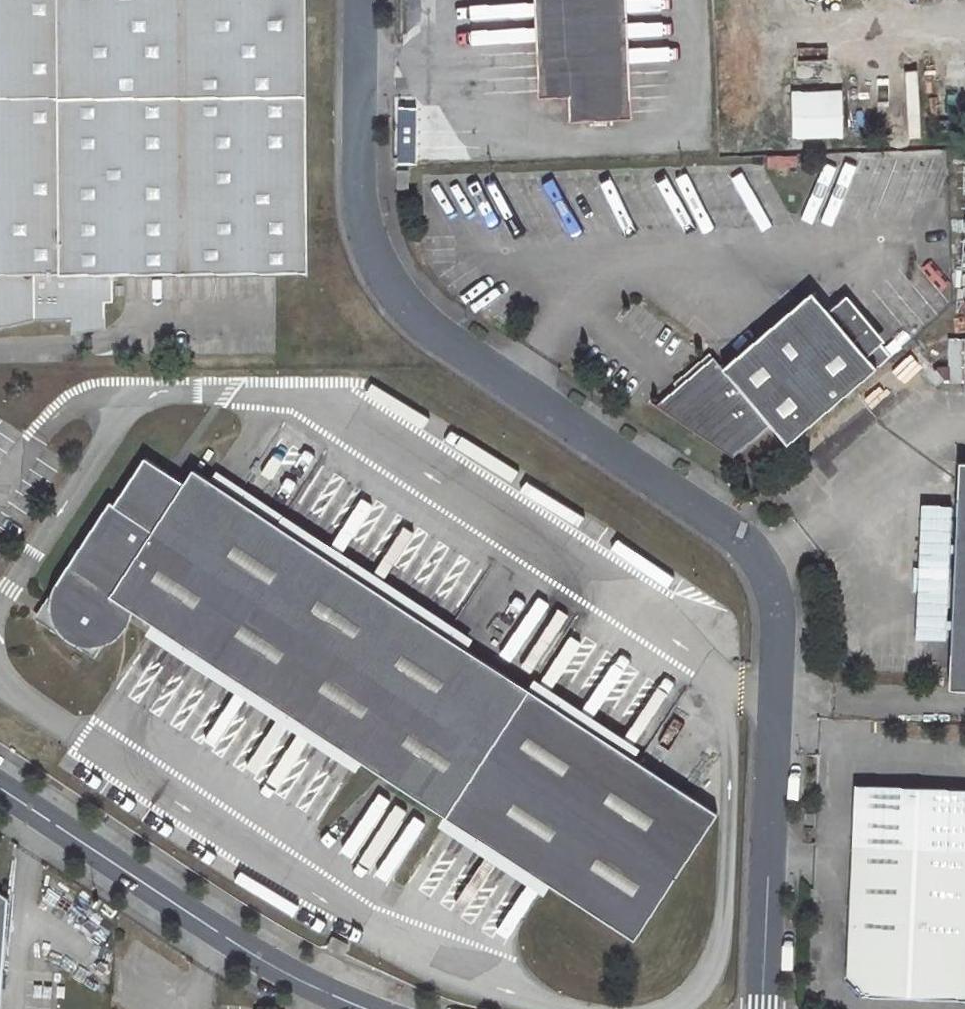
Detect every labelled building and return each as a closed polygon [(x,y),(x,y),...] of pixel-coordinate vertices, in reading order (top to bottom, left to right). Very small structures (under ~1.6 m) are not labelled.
[(39,317),(74,316),(74,331),(109,327),(108,301),(117,301),(116,272),(313,270),(310,0),(0,0),(0,325),(39,317)] [(622,0),(538,0),(543,100),(568,98),(569,123),(628,122),(622,0)] [(842,97),(791,99),(793,139),(844,137),(842,97)] [(412,190),(412,173),(400,173),(401,190),(412,190)] [(716,357),(659,405),(735,457),(773,425),(790,445),(879,369),(815,294),(726,369),(716,357)] [(964,381),(964,337),(946,338),(948,382),(964,381)] [(809,438),(830,462),(934,373),(913,349),(809,438)] [(143,457),(36,619),(93,656),(125,606),(634,938),(716,811),(191,469),(182,482),(143,457)] [(961,461),(953,688),(964,689),(964,461),(961,461)] [(857,784),(847,977),(865,995),(964,1000),(964,789),(857,784)] [(10,890),(0,883),(0,1008),(1,1008),(10,890)]
